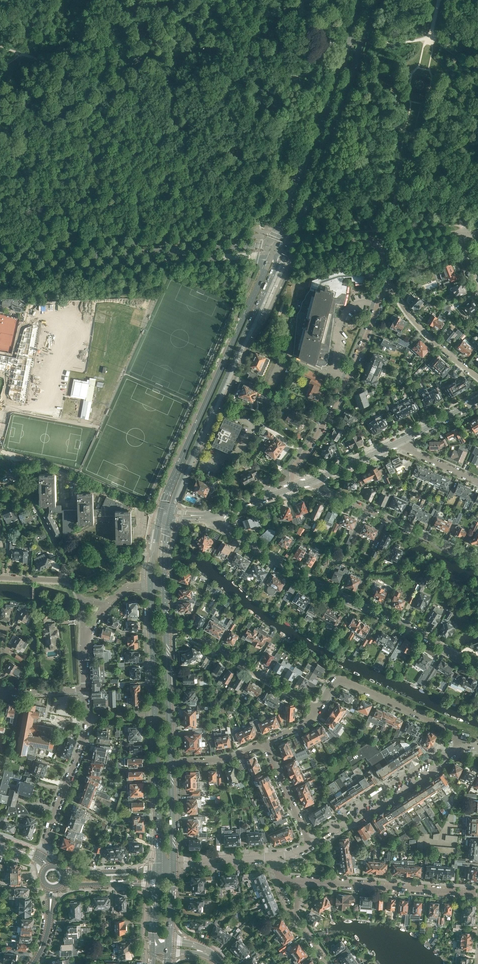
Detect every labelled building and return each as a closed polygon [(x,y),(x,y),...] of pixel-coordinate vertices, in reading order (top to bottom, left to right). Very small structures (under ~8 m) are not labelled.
[(456,275),(451,263),(442,267),(442,268),(439,269),(439,270),(440,274),(442,279),(443,280),(446,278),(449,276),(452,282),(460,278),(459,274),(456,275)] [(297,314),(294,354),(322,367),(322,365),(323,365),(325,365),(326,365),(327,364),(327,363),(328,362),(328,361),(328,360),(328,359),(327,359),(326,358),(328,358),(333,327),(336,303),(344,304),(346,296),(347,285),(342,285),(343,280),(344,278),(346,277),(352,277),(352,281),(355,281),(355,283),(365,282),(365,275),(364,275),(364,273),(365,273),(365,268),(345,269),(312,280),(310,288),(311,289),(311,290),(310,290),(306,295),(305,298),(303,301),(300,309),(297,314)] [(452,287),(451,287),(450,288),(450,289),(451,290),(452,291),(453,290),(456,296),(459,295),(459,296),(460,296),(462,295),(463,295),(463,293),(466,292),(465,291),(465,290),(465,289),(464,289),(464,288),(463,285),(462,283),(452,287)] [(148,309),(151,300),(139,296),(136,306),(148,309)] [(409,299),(410,300),(408,302),(411,304),(410,305),(414,308),(416,309),(417,307),(418,308),(419,307),(419,308),(421,306),(421,305),(424,302),(422,301),(422,300),(420,299),(419,297),(417,297),(416,298),(415,297),(414,296),(412,298),(411,297),(409,299)] [(20,298),(1,299),(1,301),(3,301),(2,304),(4,306),(7,306),(10,305),(12,306),(12,307),(15,310),(19,312),(23,310),(22,309),(26,304),(23,300),(20,298)] [(466,303),(461,307),(467,315),(470,313),(471,313),(472,312),(472,311),(477,306),(477,305),(476,303),(475,303),(472,299),(468,301),(467,299),(464,302),(466,303)] [(434,325),(438,318),(435,316),(435,315),(433,313),(432,314),(430,313),(427,317),(429,319),(427,322),(433,326),(434,325)] [(440,314),(434,325),(439,329),(440,327),(441,328),(444,323),(443,322),(445,318),(440,314)] [(394,315),(393,315),(391,319),(391,320),(394,321),(391,327),(399,331),(397,334),(400,335),(402,332),(402,331),(401,331),(404,325),(406,326),(408,323),(407,322),(401,319),(401,318),(397,316),(394,315)] [(8,377),(9,379),(13,380),(10,388),(10,390),(10,392),(10,393),(12,394),(24,399),(42,324),(39,323),(38,326),(27,328),(25,330),(24,333),(16,358),(0,355),(0,374),(8,377)] [(450,328),(443,336),(451,342),(454,338),(457,340),(463,333),(458,329),(455,332),(450,328)] [(396,341),(398,342),(404,345),(407,347),(410,348),(408,352),(413,343),(404,339),(403,340),(398,337),(396,341)] [(379,348),(382,349),(385,351),(387,346),(395,350),(396,347),(401,350),(404,345),(398,342),(397,345),(383,338),(381,343),(379,348)] [(460,341),(457,346),(458,347),(457,348),(460,350),(460,351),(462,352),(469,343),(464,339),(462,342),(460,341)] [(414,344),(415,345),(413,348),(417,351),(418,352),(425,344),(423,342),(423,341),(421,340),(421,341),(420,340),(418,342),(416,341),(414,343),(414,344)] [(462,352),(463,353),(464,353),(467,355),(469,356),(471,353),(470,352),(472,349),(476,351),(477,348),(477,347),(475,344),(473,346),(469,343),(462,352)] [(425,344),(418,352),(423,356),(430,349),(429,348),(429,347),(428,346),(427,346),(425,344)] [(250,363),(251,365),(251,366),(253,367),(251,369),(249,368),(248,372),(248,373),(249,374),(248,377),(256,381),(257,381),(259,377),(257,377),(259,373),(259,374),(261,375),(261,374),(263,375),(270,359),(265,357),(265,356),(264,356),(263,356),(260,354),(259,354),(256,353),(253,359),(251,361),(250,363)] [(371,361),(370,362),(384,368),(385,364),(386,364),(387,361),(386,361),(387,359),(382,357),(381,355),(379,354),(377,355),(377,354),(375,353),(374,353),(372,358),(371,358),(370,360),(371,361)] [(430,365),(433,368),(441,359),(440,359),(440,357),(439,356),(438,357),(436,355),(429,364),(430,365)] [(425,362),(420,367),(423,369),(427,364),(432,359),(430,357),(425,362)] [(441,359),(433,368),(438,372),(446,363),(444,362),(444,361),(443,359),(441,359)] [(292,363),(287,361),(284,367),(291,370),(293,366),(291,365),(292,363)] [(369,365),(366,371),(380,377),(384,368),(370,362),(369,363),(369,364),(369,365)] [(446,364),(446,363),(438,372),(441,375),(441,374),(443,376),(444,375),(445,376),(445,377),(446,378),(447,378),(450,375),(447,372),(450,368),(451,368),(451,367),(449,366),(449,365),(447,363),(446,364)] [(304,374),(310,377),(311,378),(312,377),(315,378),(316,374),(306,370),(304,374)] [(378,376),(366,371),(365,372),(364,374),(365,374),(363,379),(363,380),(365,381),(366,381),(367,383),(369,384),(371,383),(376,385),(377,383),(378,383),(379,380),(378,380),(380,377),(378,376)] [(463,378),(460,380),(457,376),(455,379),(455,380),(456,381),(461,390),(462,390),(463,390),(465,389),(465,388),(469,386),(469,384),(465,377),(463,378),(463,377),(463,378)] [(308,396),(309,397),(309,396),(318,400),(321,392),(318,391),(322,382),(315,379),(315,378),(312,377),(311,378),(309,383),(314,385),(312,388),(312,387),(308,396)] [(456,381),(455,380),(450,383),(456,393),(458,392),(459,393),(461,392),(461,391),(461,390),(456,381)] [(450,383),(444,386),(450,397),(453,395),(453,396),(455,395),(455,394),(456,393),(450,383)] [(237,392),(238,394),(240,395),(239,395),(241,396),(241,397),(242,397),(243,397),(244,397),(244,398),(244,399),(247,401),(248,400),(249,399),(253,401),(256,394),(257,394),(266,398),(267,395),(250,387),(251,385),(249,384),(248,386),(244,384),(242,390),(240,389),(238,389),(237,392)] [(427,388),(428,392),(433,401),(434,403),(442,399),(436,388),(435,389),(435,388),(434,389),(432,390),(430,387),(427,388)] [(360,407),(366,405),(366,406),(369,405),(369,404),(370,404),(368,399),(366,395),(367,394),(368,392),(367,389),(365,388),(362,389),(361,391),(361,393),(356,395),(357,399),(358,403),(359,402),(360,407)] [(422,398),(425,405),(433,401),(428,392),(427,388),(424,390),(425,392),(420,395),(420,396),(421,398),(422,398)] [(403,399),(405,402),(410,413),(412,412),(414,411),(415,410),(418,409),(412,398),(410,400),(410,399),(406,401),(405,398),(403,399)] [(396,402),(398,405),(404,416),(410,413),(405,402),(400,404),(398,401),(396,402)] [(396,406),(393,407),(394,408),(390,410),(396,420),(399,418),(400,419),(402,418),(403,417),(404,416),(398,405),(396,402),(394,403),(396,406)] [(302,412),(293,408),(290,413),(286,419),(299,426),(302,420),(298,418),(302,412)] [(384,414),(382,415),(381,414),(380,414),(378,416),(377,415),(376,413),(377,413),(375,409),(372,411),(375,416),(376,418),(381,428),(389,424),(385,417),(386,417),(384,414)] [(348,411),(345,415),(343,420),(346,422),(346,423),(350,425),(351,423),(354,418),(356,419),(358,416),(348,411)] [(218,434),(213,445),(230,452),(235,442),(234,441),(234,440),(235,440),(237,437),(236,437),(236,435),(237,436),(242,425),(225,418),(220,428),(222,429),(221,430),(220,430),(218,433),(220,433),(219,435),(218,434)] [(376,419),(371,421),(372,422),(369,424),(374,434),(382,430),(381,428),(376,418),(375,418),(376,419)] [(475,418),(469,422),(472,427),(471,427),(473,431),(474,430),(475,431),(477,429),(477,423),(475,418)] [(337,441),(339,439),(344,431),(345,429),(344,429),(339,426),(337,429),(335,428),(332,433),(334,434),(332,438),(337,441)] [(463,435),(461,436),(457,428),(452,430),(446,434),(448,438),(454,435),(456,439),(459,438),(462,443),(467,442),(466,441),(463,435)] [(284,446),(286,444),(281,441),(282,440),(280,438),(279,439),(268,430),(267,431),(265,434),(269,437),(268,439),(267,438),(265,441),(266,442),(265,442),(265,444),(269,447),(267,449),(267,450),(266,451),(268,452),(266,455),(267,456),(267,457),(269,458),(270,458),(271,459),(273,456),(275,458),(277,456),(278,455),(278,454),(283,448),(284,447),(284,446)] [(346,440),(347,442),(350,447),(353,446),(354,448),(362,444),(360,441),(363,439),(360,433),(346,440)] [(430,448),(430,450),(434,450),(434,448),(440,448),(440,446),(444,444),(445,446),(448,444),(445,438),(442,440),(442,441),(440,442),(440,441),(430,441),(430,448)] [(331,446),(330,446),(326,448),(326,449),(322,450),(323,452),(322,453),(322,454),(323,454),(323,455),(324,455),(324,456),(326,458),(330,457),(331,457),(332,457),(333,457),(333,456),(334,455),(333,452),(332,450),(334,449),(335,450),(338,449),(335,444),(331,446)] [(458,451),(454,450),(451,457),(455,458),(454,459),(462,462),(468,449),(460,445),(458,451)] [(390,473),(391,473),(395,471),(394,469),(396,468),(397,470),(401,468),(400,466),(403,465),(406,466),(405,468),(408,469),(409,470),(412,463),(403,459),(403,460),(400,459),(399,457),(392,460),(393,461),(386,464),(390,473)] [(417,465),(413,474),(412,475),(418,478),(418,476),(422,467),(421,466),(420,465),(419,466),(417,465)] [(242,474),(243,477),(242,478),(245,484),(255,479),(253,475),(258,473),(258,472),(259,471),(257,468),(256,468),(255,467),(254,468),(254,469),(249,471),(250,473),(246,476),(244,473),(242,474)] [(377,467),(371,470),(374,477),(375,480),(382,477),(381,474),(382,474),(380,469),(378,470),(377,467)] [(422,467),(418,476),(418,478),(420,479),(421,477),(424,479),(428,470),(427,469),(427,468),(426,468),(425,468),(422,467)] [(362,475),(364,478),(358,480),(360,487),(364,486),(363,484),(372,480),(371,479),(374,477),(371,470),(369,471),(370,471),(362,475)] [(428,470),(424,479),(423,480),(429,483),(429,481),(433,472),(432,471),(431,470),(430,471),(428,470)] [(433,472),(429,481),(429,483),(434,485),(435,483),(439,475),(436,473),(436,472),(435,472),(434,472),(433,472)] [(50,511),(44,514),(49,525),(55,537),(57,536),(58,538),(65,535),(76,530),(75,516),(80,516),(80,522),(93,522),(93,516),(117,515),(118,541),(131,541),(131,534),(130,534),(129,531),(133,530),(133,527),(130,527),(130,515),(133,508),(107,496),(101,509),(92,509),(92,493),(79,493),(80,509),(78,509),(78,507),(74,507),(74,509),(62,510),(61,505),(51,505),(51,504),(55,504),(54,474),(43,475),(43,478),(42,478),(42,504),(49,504),(50,511)] [(439,475),(435,483),(434,485),(438,487),(436,490),(438,491),(439,490),(441,486),(444,477),(442,476),(442,475),(440,474),(439,475)] [(448,493),(452,482),(449,481),(450,479),(447,478),(447,477),(446,477),(445,477),(444,477),(441,486),(439,490),(447,493),(448,493)] [(197,486),(195,490),(196,491),(195,492),(198,493),(198,492),(201,493),(200,495),(200,497),(203,498),(205,497),(206,496),(207,494),(208,493),(208,491),(210,492),(212,493),(214,493),(215,488),(215,487),(212,486),(214,483),(207,480),(206,483),(198,480),(197,482),(196,482),(195,484),(196,484),(195,486),(197,486)] [(461,495),(465,486),(458,483),(455,490),(451,488),(449,494),(447,498),(450,499),(452,495),(453,496),(454,492),(461,495)] [(468,495),(471,488),(465,486),(461,495),(460,497),(466,499),(465,501),(466,502),(469,503),(470,503),(470,501),(472,497),(468,495)] [(374,491),(369,489),(364,498),(367,499),(367,500),(369,501),(369,500),(371,501),(375,493),(377,494),(379,489),(376,487),(374,491)] [(381,493),(382,493),(381,496),(380,495),(379,499),(380,499),(378,503),(384,506),(388,497),(390,498),(393,493),(389,492),(388,495),(385,494),(387,491),(383,489),(381,493)] [(395,509),(396,509),(401,499),(395,496),(390,506),(390,507),(394,509),(395,509)] [(401,499),(396,509),(397,510),(397,511),(401,512),(402,512),(407,501),(401,499)] [(299,511),(295,512),(297,517),(298,522),(301,521),(302,519),(300,514),(307,512),(306,511),(308,510),(307,509),(306,509),(307,508),(306,508),(307,507),(306,507),(304,501),(302,500),(300,501),(299,503),(296,505),(299,511)] [(408,509),(410,510),(408,513),(409,514),(412,516),(412,517),(414,518),(419,508),(421,503),(418,502),(416,507),(413,506),(414,503),(410,501),(409,504),(410,504),(408,509)] [(324,505),(318,502),(315,508),(314,508),(313,510),(314,511),(311,517),(317,520),(321,513),(320,513),(321,511),(323,512),(324,509),(322,509),(324,505)] [(419,508),(414,518),(416,519),(417,518),(420,520),(424,511),(421,509),(424,504),(421,503),(419,508)] [(281,519),(283,518),(288,517),(289,521),(290,520),(292,519),(293,519),(291,514),(289,508),(286,508),(285,506),(280,508),(282,513),(280,514),(281,519)] [(432,515),(434,516),(436,512),(437,510),(434,508),(431,514),(430,513),(424,511),(420,520),(423,521),(426,522),(427,522),(429,518),(430,519),(432,515)] [(325,519),(324,521),(323,523),(331,527),(333,523),(332,522),(335,516),(336,516),(338,511),(334,509),(332,513),(329,511),(325,519)] [(7,511),(2,513),(5,521),(6,520),(8,524),(11,523),(10,522),(18,519),(15,510),(11,512),(11,511),(8,512),(7,511)] [(440,529),(444,520),(445,518),(439,515),(440,514),(438,513),(439,511),(437,510),(433,518),(435,519),(434,522),(435,523),(434,525),(437,526),(436,527),(440,529)] [(39,519),(36,513),(33,515),(31,511),(27,512),(19,514),(21,519),(24,524),(27,523),(26,522),(34,519),(35,521),(39,519)] [(270,511),(262,514),(263,519),(272,516),(270,511)] [(457,518),(455,524),(458,524),(463,514),(460,512),(457,518)] [(346,527),(351,516),(349,515),(347,515),(344,514),(343,517),(341,517),(340,520),(341,521),(340,523),(336,521),(332,530),(336,532),(338,528),(342,525),(346,527)] [(353,517),(351,516),(346,527),(349,528),(348,533),(351,534),(348,539),(352,541),(353,539),(355,536),(357,531),(353,529),(354,526),(355,527),(357,524),(356,523),(357,520),(354,519),(353,517)] [(253,517),(244,521),(246,528),(251,526),(252,529),(257,528),(257,527),(259,526),(260,528),(261,529),(265,527),(264,524),(262,525),(259,517),(254,519),(253,517)] [(444,520),(440,529),(444,531),(444,530),(447,531),(449,526),(450,526),(451,524),(455,524),(457,518),(454,517),(452,522),(449,521),(447,522),(444,520)] [(362,530),(361,533),(364,534),(364,535),(367,536),(372,526),(371,525),(368,525),(365,524),(364,527),(363,526),(361,530),(362,530)] [(457,530),(455,534),(455,535),(455,536),(456,536),(457,537),(458,536),(459,535),(460,536),(461,534),(464,536),(467,531),(466,530),(466,529),(458,525),(457,525),(456,526),(456,527),(455,530),(456,529),(457,530)] [(372,526),(367,536),(371,538),(371,537),(374,539),(375,536),(376,537),(378,533),(377,532),(378,530),(375,528),(374,527),(372,526)] [(268,542),(270,540),(276,531),(268,529),(260,537),(268,542)] [(386,532),(378,548),(382,549),(383,546),(386,548),(392,536),(389,535),(390,533),(386,532)] [(285,535),(284,535),(282,534),(279,538),(281,539),(279,543),(287,548),(289,545),(290,546),(294,541),(292,539),(285,535)] [(206,536),(205,535),(201,537),(200,537),(199,537),(198,538),(197,539),(197,540),(195,542),(197,545),(198,545),(199,544),(203,550),(211,544),(213,542),(208,535),(206,536)] [(233,547),(222,541),(218,548),(221,549),(218,554),(226,559),(227,557),(228,555),(233,547)] [(402,554),(404,551),(402,550),(398,548),(399,545),(396,543),(393,549),(390,548),(385,559),(392,562),(394,559),(397,561),(400,553),(402,554)] [(300,545),(294,555),(295,556),(297,557),(301,559),(302,558),(304,559),(307,553),(305,551),(306,549),(300,545)] [(17,560),(20,560),(21,550),(12,550),(12,559),(16,559),(16,560),(17,560)] [(307,553),(304,559),(306,560),(305,562),(308,564),(310,565),(311,566),(315,559),(317,560),(320,553),(317,551),(315,553),(311,550),(308,553),(307,553)] [(233,559),(231,557),(228,562),(231,564),(232,562),(238,566),(244,557),(237,553),(233,559)] [(34,559),(37,563),(40,570),(51,564),(48,558),(46,558),(44,554),(34,559)] [(244,557),(238,566),(245,570),(251,561),(244,557)] [(248,575),(251,577),(253,575),(256,577),(261,568),(260,567),(260,566),(259,565),(258,565),(257,565),(257,566),(254,564),(250,571),(248,570),(244,578),(246,579),(248,575)] [(261,568),(256,577),(262,580),(259,585),(262,587),(267,577),(265,576),(267,572),(265,571),(265,570),(265,569),(263,568),(262,568),(261,568)] [(342,571),(341,573),(335,571),(333,574),(334,575),(332,579),(334,580),(336,581),(337,581),(339,582),(339,581),(340,581),(343,574),(347,575),(348,571),(344,569),(343,571),(342,571)] [(186,570),(185,572),(183,571),(181,576),(179,580),(190,583),(191,579),(193,580),(195,575),(191,574),(191,571),(186,570)] [(361,579),(356,576),(351,574),(352,573),(349,572),(347,576),(350,577),(348,582),(347,582),(346,585),(347,585),(346,586),(350,588),(351,588),(352,589),(354,590),(356,590),(356,589),(357,589),(358,587),(358,586),(359,587),(362,581),(360,580),(361,579)] [(266,583),(270,585),(268,587),(268,588),(268,589),(268,590),(268,591),(269,592),(270,593),(273,587),(279,578),(276,576),(275,575),(275,573),(274,574),(273,574),(272,573),(266,583)] [(279,578),(273,587),(270,593),(271,593),(272,593),(274,593),(275,592),(277,589),(280,591),(286,581),(282,579),(281,579),(279,578)] [(283,599),(288,602),(287,602),(297,587),(292,584),(289,589),(288,589),(284,594),(285,595),(283,599)] [(384,589),(382,588),(378,586),(378,585),(375,584),(372,592),(375,593),(374,596),(377,598),(378,599),(380,600),(381,600),(381,599),(383,600),(385,596),(387,592),(388,590),(385,588),(384,589)] [(179,598),(190,597),(190,600),(192,600),(193,600),(196,601),(196,597),(194,597),(194,590),(192,590),(192,589),(187,589),(183,589),(180,590),(180,592),(179,592),(179,598)] [(397,590),(392,600),(394,601),(393,605),(394,606),(396,607),(398,607),(398,608),(400,609),(401,609),(402,609),(402,608),(403,608),(405,605),(404,604),(406,600),(406,601),(406,600),(399,597),(401,592),(397,590)] [(299,592),(293,600),(300,604),(297,609),(300,610),(302,608),(303,609),(310,598),(305,596),(305,595),(303,594),(299,592)] [(421,593),(417,601),(418,602),(416,607),(422,609),(425,603),(427,604),(431,596),(425,594),(424,595),(421,593)] [(6,604),(6,607),(2,607),(1,620),(9,621),(11,607),(14,607),(14,605),(18,606),(18,602),(11,601),(10,605),(6,604)] [(125,618),(125,621),(132,621),(132,618),(138,618),(138,615),(138,610),(137,610),(137,602),(132,603),(132,602),(127,602),(127,608),(125,609),(125,613),(127,613),(127,614),(128,618),(125,618)] [(191,612),(190,602),(184,602),(184,604),(179,604),(179,610),(186,610),(186,612),(191,612)] [(18,609),(21,611),(17,619),(20,621),(21,619),(27,622),(32,614),(28,611),(29,609),(31,605),(27,605),(25,604),(25,605),(19,605),(19,606),(18,609)] [(308,609),(307,611),(308,611),(306,613),(304,616),(306,617),(305,617),(310,621),(311,620),(312,621),(314,618),(315,616),(320,609),(318,608),(319,608),(313,605),(312,605),(311,604),(308,609)] [(320,610),(316,616),(327,622),(328,620),(333,612),(330,610),(331,609),(329,609),(330,608),(329,608),(330,607),(328,606),(327,607),(326,606),(322,612),(320,610)] [(430,617),(428,620),(433,623),(431,626),(434,628),(438,622),(441,619),(439,618),(441,615),(442,615),(441,614),(443,611),(435,606),(433,610),(432,609),(428,616),(430,617)] [(199,608),(196,612),(197,613),(193,620),(195,620),(194,623),(196,624),(195,624),(199,627),(207,613),(199,608)] [(342,620),(340,619),(342,616),(341,616),(341,615),(341,614),(340,613),(339,614),(334,611),(333,612),(328,620),(327,622),(331,624),(329,626),(334,629),(336,627),(337,625),(338,624),(340,625),(343,620),(342,620)] [(444,624),(440,630),(442,631),(441,634),(446,637),(448,634),(450,636),(454,630),(452,628),(453,625),(455,623),(449,620),(452,614),(448,611),(442,622),(444,624)] [(213,614),(205,629),(212,633),(220,620),(221,619),(213,614)] [(42,616),(42,619),(43,628),(42,628),(43,635),(49,635),(51,648),(57,648),(55,636),(59,636),(58,630),(56,630),(55,622),(46,623),(46,619),(47,618),(47,616),(42,616)] [(116,628),(117,625),(118,626),(120,623),(119,622),(120,620),(111,616),(108,624),(116,628)] [(357,631),(362,622),(361,621),(360,621),(360,620),(359,620),(358,620),(354,617),(350,623),(346,621),(341,627),(341,628),(344,631),(347,627),(348,627),(348,626),(353,629),(352,631),(355,633),(355,635),(357,631)] [(220,620),(212,633),(220,638),(225,629),(228,630),(229,628),(232,623),(233,621),(230,619),(227,625),(223,623),(224,622),(220,620)] [(125,621),(125,623),(129,623),(129,625),(128,625),(128,628),(129,628),(129,631),(138,630),(138,622),(132,622),(132,621),(125,621)] [(362,622),(357,631),(355,635),(363,640),(365,636),(371,627),(366,624),(365,623),(364,623),(362,622)] [(258,631),(251,642),(260,648),(261,646),(262,646),(263,644),(262,644),(265,640),(265,641),(266,640),(270,642),(273,637),(272,636),(274,633),(272,632),(270,635),(266,633),(265,634),(265,635),(260,632),(264,627),(261,625),(258,631)] [(245,639),(251,642),(258,631),(260,627),(258,626),(256,630),(254,629),(253,631),(248,629),(246,632),(245,632),(242,637),(245,639)] [(102,632),(101,637),(110,639),(112,630),(103,628),(102,633),(102,632)] [(228,637),(226,640),(233,644),(238,635),(232,631),(230,634),(229,634),(227,636),(228,637)] [(352,631),(349,636),(347,639),(350,641),(352,638),(355,635),(355,633),(352,631)] [(378,634),(375,639),(374,642),(375,643),(377,640),(384,644),(389,636),(382,632),(380,635),(378,634)] [(138,640),(137,634),(131,635),(131,636),(128,637),(128,646),(132,646),(132,648),(138,647),(138,643),(139,642),(140,641),(139,641),(139,640),(138,640)] [(389,636),(384,644),(383,647),(390,652),(398,638),(397,637),(397,636),(396,635),(395,636),(394,636),(393,635),(392,637),(389,636)] [(20,650),(22,647),(25,648),(28,643),(25,642),(25,641),(17,636),(10,647),(13,649),(15,646),(20,650)] [(403,641),(401,645),(398,643),(396,648),(391,656),(393,658),(392,658),(393,659),(394,660),(395,660),(396,659),(395,658),(399,652),(400,652),(401,652),(401,651),(406,654),(407,654),(408,653),(409,654),(411,651),(410,650),(413,644),(414,644),(413,643),(407,639),(406,639),(406,640),(404,642),(403,641)] [(94,645),(95,657),(104,656),(103,644),(97,645),(96,644),(95,644),(94,645)] [(268,645),(264,651),(266,652),(262,659),(263,659),(262,661),(269,665),(270,664),(274,666),(278,660),(281,655),(277,653),(277,652),(274,656),(270,653),(271,652),(268,650),(269,646),(268,645)] [(190,662),(196,658),(198,659),(200,656),(202,653),(193,648),(190,652),(190,651),(187,653),(182,654),(183,664),(188,664),(188,662),(190,662)] [(129,652),(125,652),(126,661),(138,661),(138,657),(139,657),(139,651),(135,651),(129,651),(129,652)] [(432,659),(423,653),(417,662),(416,664),(424,670),(425,669),(426,670),(424,674),(423,674),(423,675),(421,679),(419,678),(417,681),(422,684),(432,669),(428,666),(432,659)] [(207,656),(201,666),(205,668),(207,664),(206,663),(210,658),(207,656)] [(207,664),(205,668),(208,668),(213,660),(210,658),(206,663),(207,664)] [(274,666),(273,669),(281,673),(283,669),(287,672),(289,667),(292,664),(283,659),(281,663),(278,660),(274,666)] [(422,684),(426,687),(432,677),(433,677),(434,676),(438,669),(444,672),(443,673),(448,676),(451,678),(452,676),(453,677),(455,673),(451,670),(452,668),(447,665),(448,664),(442,660),(437,668),(433,666),(432,669),(422,684)] [(8,672),(14,675),(17,677),(22,669),(19,667),(10,661),(4,673),(7,674),(8,672)] [(92,664),(91,664),(91,666),(91,670),(105,670),(104,662),(92,663),(92,664)] [(214,670),(213,673),(216,675),(216,676),(216,677),(217,677),(218,677),(219,677),(220,676),(220,674),(225,666),(219,662),(214,670)] [(312,665),(307,673),(315,678),(317,674),(321,676),(326,668),(318,663),(316,667),(312,665)] [(289,667),(287,672),(285,676),(292,680),(294,676),(298,679),(301,674),(303,671),(295,666),(293,670),(289,667)] [(132,667),(132,678),(134,678),(134,679),(139,679),(139,677),(140,677),(140,667),(132,667)] [(223,677),(224,677),(223,679),(221,677),(217,683),(220,685),(222,681),(224,682),(225,681),(228,683),(235,673),(233,672),(233,671),(231,669),(230,670),(229,669),(225,674),(223,677)] [(91,675),(91,677),(94,677),(94,679),(102,679),(105,679),(105,670),(91,670),(92,675),(91,675)] [(468,677),(463,675),(463,676),(455,672),(455,673),(453,677),(454,677),(451,683),(458,686),(459,685),(466,689),(472,677),(469,676),(468,677)] [(187,674),(183,674),(183,683),(189,683),(189,684),(195,684),(194,678),(197,678),(197,673),(191,673),(187,673),(187,674)] [(301,674),(298,679),(296,682),(304,687),(306,683),(314,688),(318,680),(315,678),(307,673),(305,677),(301,674)] [(232,682),(227,689),(229,690),(231,687),(232,687),(233,686),(235,687),(238,689),(236,693),(239,695),(241,691),(239,689),(245,679),(239,675),(236,681),(235,680),(234,683),(232,682)] [(474,678),(473,677),(472,677),(466,689),(470,691),(474,693),(474,692),(475,692),(475,690),(473,689),(475,687),(477,683),(476,683),(477,680),(475,679),(474,678)] [(92,683),(92,691),(98,690),(98,687),(100,687),(100,686),(101,686),(101,682),(103,682),(102,679),(94,679),(93,679),(93,683),(92,683)] [(249,682),(243,692),(246,694),(247,692),(250,694),(256,684),(251,681),(250,682),(249,682)] [(130,685),(131,692),(131,693),(140,692),(140,690),(141,689),(141,688),(140,687),(140,684),(130,685)] [(256,684),(250,694),(253,696),(254,694),(257,696),(258,694),(259,695),(262,690),(261,689),(262,688),(256,684)] [(110,707),(116,707),(116,699),(118,699),(118,693),(116,693),(116,689),(109,690),(110,707)] [(185,696),(184,696),(184,701),(191,701),(196,701),(196,700),(197,700),(198,699),(198,697),(197,696),(196,696),(195,696),(195,691),(193,691),(193,690),(187,690),(187,691),(185,691),(185,696)] [(343,690),(339,697),(351,703),(355,696),(343,690)] [(260,698),(258,700),(262,702),(263,700),(265,701),(264,702),(267,704),(273,694),(268,691),(267,692),(266,692),(263,697),(261,696),(260,698)] [(127,696),(127,704),(136,703),(136,705),(137,706),(138,707),(139,707),(139,706),(140,705),(141,705),(140,702),(141,702),(141,701),(140,700),(140,696),(141,695),(141,694),(140,694),(140,692),(131,693),(131,696),(127,696)] [(273,694),(267,704),(270,706),(271,704),(277,708),(278,708),(278,706),(281,702),(279,701),(279,700),(278,699),(279,698),(273,694)] [(102,696),(94,697),(95,707),(104,706),(104,707),(109,707),(108,700),(106,700),(106,699),(105,699),(105,696),(102,696)] [(368,714),(372,704),(362,700),(358,710),(368,714)] [(31,704),(25,703),(24,706),(27,707),(27,708),(35,710),(40,711),(46,712),(47,707),(40,706),(36,705),(36,704),(31,703),(31,704)] [(6,714),(10,715),(10,717),(11,717),(10,722),(13,722),(13,724),(15,725),(18,714),(15,713),(16,708),(14,708),(14,707),(12,707),(12,706),(7,704),(6,710),(3,709),(2,713),(6,714)] [(284,709),(283,712),(295,712),(295,706),(293,706),(293,705),(287,704),(287,706),(286,706),(285,709),(284,709)] [(338,704),(334,710),(344,717),(346,713),(348,714),(350,710),(353,713),(356,709),(352,707),(350,710),(344,706),(343,707),(341,705),(340,705),(338,704)] [(17,752),(27,754),(28,752),(36,753),(37,745),(53,748),(55,738),(51,738),(53,727),(37,724),(38,717),(39,717),(40,711),(35,710),(27,708),(25,708),(17,752)] [(369,727),(373,718),(379,721),(379,720),(383,711),(376,708),(375,711),(374,711),(373,714),(371,712),(365,725),(369,727)] [(185,711),(185,719),(197,718),(196,714),(198,714),(197,710),(192,710),(192,709),(187,709),(187,711),(185,711)] [(330,715),(330,716),(340,722),(344,717),(334,710),(330,715)] [(383,711),(379,720),(386,723),(390,713),(383,710),(383,711)] [(275,716),(270,718),(274,728),(275,727),(276,728),(277,728),(277,726),(280,725),(276,716),(277,715),(277,714),(275,711),(273,712),(275,716)] [(295,712),(283,712),(283,715),(285,715),(285,719),(287,719),(287,720),(293,720),(293,719),(295,719),(295,712)] [(390,713),(386,723),(392,726),(396,717),(397,716),(390,713)] [(340,722),(330,716),(326,721),(328,723),(328,724),(330,725),(328,729),(334,734),(338,739),(340,736),(336,730),(339,727),(337,726),(340,722)] [(396,717),(392,726),(392,727),(397,729),(396,732),(393,739),(397,739),(399,734),(401,731),(398,729),(400,726),(401,726),(402,724),(401,723),(403,720),(396,717)] [(197,718),(185,719),(185,726),(188,726),(188,728),(192,728),(193,731),(194,731),(201,731),(202,731),(202,727),(196,728),(196,726),(196,723),(197,723),(197,718)] [(263,719),(260,720),(258,718),(254,719),(259,730),(261,729),(263,733),(265,731),(267,732),(268,732),(268,730),(264,720),(263,719)] [(266,719),(264,720),(268,730),(269,730),(270,730),(271,730),(271,729),(274,728),(270,718),(268,719),(266,719)] [(247,726),(247,727),(252,738),(252,737),(253,738),(254,738),(254,736),(257,735),(256,731),(258,730),(253,720),(249,722),(251,724),(247,726)] [(401,731),(399,734),(402,735),(404,732),(406,733),(409,734),(410,732),(414,724),(407,721),(406,724),(407,724),(405,730),(402,728),(401,731)] [(414,724),(410,732),(414,733),(416,734),(415,737),(413,740),(415,740),(416,740),(419,735),(420,732),(417,731),(418,729),(419,730),(420,727),(414,724)] [(229,726),(227,726),(228,730),(227,731),(226,732),(226,734),(226,733),(221,734),(224,747),(231,745),(230,742),(231,742),(230,737),(229,737),(228,733),(231,733),(229,726)] [(316,729),(322,740),(325,738),(326,740),(332,737),(334,741),(338,739),(334,734),(331,736),(330,733),(328,734),(327,731),(326,732),(324,728),(322,726),(320,727),(320,726),(319,727),(317,727),(316,728),(316,729)] [(244,729),(242,730),(246,740),(249,739),(250,739),(251,739),(251,738),(252,738),(247,727),(245,728),(244,729)] [(107,728),(97,728),(98,737),(98,738),(100,738),(100,742),(110,744),(111,739),(109,739),(108,732),(107,732),(107,728)] [(234,740),(234,741),(239,739),(240,743),(246,740),(242,730),(241,728),(235,731),(232,732),(234,740)] [(312,731),(309,733),(315,744),(322,740),(316,729),(315,730),(315,729),(313,730),(312,731)] [(185,735),(185,742),(202,741),(202,737),(201,737),(200,733),(201,733),(201,731),(194,731),(194,734),(185,735)] [(429,731),(426,738),(435,741),(437,734),(429,731)] [(305,743),(306,746),(304,747),(305,750),(306,752),(307,753),(309,754),(311,753),(309,751),(308,749),(312,747),(312,746),(315,744),(309,733),(309,732),(308,733),(308,732),(306,733),(305,734),(305,735),(303,736),(304,738),(303,739),(305,743)] [(137,741),(137,739),(141,739),(141,733),(129,733),(129,739),(130,739),(130,743),(134,743),(134,741),(137,741)] [(224,747),(221,734),(217,735),(217,736),(215,736),(216,740),(215,740),(216,745),(217,745),(217,748),(224,747)] [(62,740),(60,744),(63,745),(73,749),(74,745),(75,745),(76,740),(73,739),(73,737),(69,735),(67,741),(64,740),(63,741),(62,740)] [(435,741),(426,738),(422,736),(419,735),(416,740),(420,745),(421,745),(422,744),(430,748),(430,747),(433,748),(435,741)] [(281,752),(293,747),(290,740),(282,744),(282,743),(281,744),(279,746),(280,749),(280,750),(281,751),(281,752)] [(400,740),(400,742),(402,746),(412,760),(414,759),(414,758),(417,756),(408,743),(406,740),(400,740)] [(413,740),(408,743),(417,756),(417,755),(418,756),(419,756),(424,753),(422,751),(423,750),(421,749),(423,747),(421,745),(420,745),(419,746),(417,743),(415,745),(413,740)] [(202,741),(185,742),(185,750),(195,749),(195,752),(201,751),(201,749),(202,749),(202,746),(205,746),(205,741),(202,741)] [(134,744),(134,743),(130,743),(128,743),(128,745),(130,745),(130,752),(131,753),(135,753),(138,753),(138,752),(142,751),(141,745),(134,746),(134,744)] [(381,751),(376,743),(367,744),(347,756),(352,764),(365,756),(369,763),(370,762),(376,771),(376,770),(379,775),(381,779),(382,779),(390,774),(390,773),(393,771),(381,751)] [(392,743),(386,747),(400,768),(402,766),(402,765),(405,763),(394,746),(392,743)] [(94,746),(93,753),(107,756),(109,748),(110,748),(111,746),(98,744),(97,746),(94,746)] [(398,744),(394,746),(405,763),(408,761),(410,762),(412,760),(402,746),(400,747),(398,744)] [(73,749),(63,745),(62,749),(64,749),(61,756),(66,758),(66,756),(70,757),(72,753),(71,752),(73,749)] [(293,747),(281,752),(284,758),(293,755),(296,754),(293,747)] [(386,747),(381,751),(393,771),(397,769),(398,769),(400,768),(386,747)] [(107,756),(93,753),(92,761),(95,761),(106,763),(107,756)] [(246,768),(250,766),(258,763),(256,757),(254,758),(254,756),(247,759),(248,762),(244,764),(246,768)] [(136,757),(124,757),(125,765),(128,765),(128,766),(135,766),(138,766),(138,765),(142,765),(142,758),(136,758),(136,757)] [(35,760),(33,767),(46,771),(47,769),(46,767),(47,764),(35,760)] [(287,765),(289,770),(300,766),(297,760),(287,764),(287,765)] [(89,768),(100,771),(101,767),(103,768),(104,764),(100,763),(100,764),(91,762),(91,765),(90,764),(90,765),(89,765),(88,767),(89,768)] [(258,763),(250,766),(253,773),(260,770),(259,769),(260,768),(258,763)] [(351,767),(354,771),(355,773),(360,781),(366,790),(371,786),(366,777),(363,774),(357,763),(351,767)] [(458,777),(457,778),(459,779),(461,775),(459,774),(460,773),(462,771),(461,771),(463,768),(459,766),(455,764),(450,773),(458,777)] [(300,766),(289,770),(292,777),(303,773),(300,766)] [(46,771),(33,767),(31,773),(43,776),(44,774),(46,773),(46,771)] [(230,783),(234,782),(235,783),(236,785),(237,786),(239,786),(240,786),(240,787),(244,786),(242,781),(239,783),(238,781),(236,777),(237,777),(235,771),(235,772),(233,767),(226,770),(230,783)] [(100,771),(89,768),(89,769),(88,770),(88,771),(89,772),(90,773),(89,775),(91,775),(91,776),(93,777),(93,779),(99,782),(100,783),(101,783),(100,781),(100,780),(101,779),(102,774),(99,774),(100,771)] [(4,769),(0,788),(0,804),(1,804),(2,801),(7,803),(10,804),(7,815),(9,815),(14,815),(18,814),(21,813),(27,814),(29,814),(28,812),(27,809),(25,808),(25,807),(23,806),(21,804),(18,803),(16,802),(17,800),(15,800),(18,791),(31,795),(34,784),(30,784),(32,777),(16,773),(16,772),(4,769)] [(370,769),(363,774),(366,777),(371,786),(377,782),(377,781),(375,778),(372,773),(370,769)] [(461,775),(459,779),(464,782),(466,779),(468,781),(467,783),(471,786),(473,784),(474,782),(472,781),(475,774),(466,770),(463,776),(461,774),(461,775)] [(129,771),(129,776),(128,776),(127,776),(127,777),(127,778),(127,780),(133,780),(133,778),(143,777),(142,771),(129,771)] [(186,772),(187,781),(199,781),(199,777),(200,777),(199,773),(199,771),(196,771),(186,772)] [(209,771),(209,783),(217,783),(217,784),(218,784),(221,784),(221,777),(218,778),(218,779),(217,779),(216,771),(209,771)] [(339,775),(340,777),(343,781),(344,782),(354,798),(360,794),(354,785),(349,777),(345,771),(339,775)] [(303,773),(292,777),(295,783),(305,779),(303,773)] [(355,773),(349,777),(354,785),(360,794),(366,790),(360,781),(355,773)] [(442,774),(436,778),(453,804),(457,795),(458,795),(459,794),(458,793),(450,780),(445,773),(443,775),(442,774)] [(254,781),(255,782),(256,785),(258,784),(270,779),(268,775),(264,777),(263,774),(257,777),(257,775),(251,778),(251,779),(253,779),(254,781)] [(87,781),(87,783),(96,789),(101,791),(105,785),(100,783),(99,782),(93,779),(87,776),(85,780),(87,781)] [(340,777),(335,781),(348,801),(354,798),(344,782),(343,781),(340,777)] [(430,782),(431,783),(441,798),(450,811),(453,804),(436,778),(430,782)] [(270,779),(258,784),(259,787),(260,786),(261,790),(272,785),(270,779)] [(128,790),(131,790),(143,789),(143,783),(138,783),(138,781),(135,781),(135,783),(132,783),(132,782),(128,782),(128,790)] [(199,781),(187,781),(187,789),(188,789),(188,790),(191,790),(191,795),(200,795),(200,788),(199,788),(199,781)] [(297,787),(299,793),(310,789),(309,785),(310,785),(309,781),(305,783),(297,787)] [(329,785),(333,791),(341,805),(345,802),(346,803),(348,801),(335,781),(329,785)] [(87,783),(83,792),(93,798),(95,798),(96,794),(94,794),(94,792),(96,793),(96,794),(100,795),(99,796),(108,799),(110,800),(111,796),(109,795),(105,793),(101,791),(96,789),(87,783)] [(431,783),(425,787),(434,800),(435,802),(441,798),(431,783)] [(341,805),(333,791),(329,784),(327,785),(327,793),(328,793),(331,792),(331,793),(327,795),(334,805),(333,806),(336,811),(343,806),(341,805)] [(272,785),(261,790),(259,791),(262,797),(263,796),(275,791),(272,785)] [(425,787),(420,791),(428,804),(434,800),(425,787)] [(129,796),(128,796),(128,799),(133,799),(136,799),(136,797),(139,797),(138,795),(143,795),(143,789),(131,790),(131,796),(129,796)] [(310,789),(299,793),(299,794),(302,800),(313,795),(313,794),(314,793),(314,791),(314,790),(313,790),(311,790),(310,789)] [(83,792),(81,791),(80,796),(82,796),(80,802),(89,807),(90,804),(92,805),(91,808),(94,809),(99,813),(101,809),(96,805),(95,805),(96,799),(93,798),(83,792)] [(263,796),(265,802),(277,796),(275,791),(263,796)] [(420,791),(414,794),(424,811),(426,810),(431,818),(435,815),(430,807),(428,808),(426,805),(428,804),(420,791)] [(424,811),(414,794),(408,798),(419,815),(424,811)] [(187,799),(187,802),(187,806),(197,806),(197,799),(202,799),(202,795),(187,796),(187,799)] [(313,795),(302,800),(305,806),(316,801),(313,795)] [(277,796),(265,802),(267,804),(269,807),(280,802),(277,796)] [(468,796),(468,800),(468,801),(469,801),(470,802),(470,804),(473,804),(472,810),(477,811),(477,800),(476,799),(476,797),(468,796)] [(402,802),(414,821),(415,822),(421,819),(419,815),(408,798),(402,802)] [(133,802),(133,799),(128,799),(128,802),(130,802),(130,810),(139,810),(139,808),(143,808),(143,802),(133,802)] [(267,813),(268,815),(283,808),(280,802),(269,807),(270,810),(269,811),(270,812),(267,813)] [(402,802),(396,806),(407,822),(409,825),(414,821),(402,802)] [(327,804),(321,808),(327,817),(333,813),(332,811),(333,810),(329,805),(328,806),(327,804)] [(75,809),(73,813),(84,817),(88,819),(89,815),(90,815),(90,813),(85,810),(78,806),(76,806),(74,805),(73,808),(75,809),(75,810),(75,809)] [(396,806),(390,809),(398,821),(401,826),(407,822),(396,806)] [(283,808),(268,815),(269,817),(272,816),(273,820),(274,822),(275,821),(282,818),(280,814),(284,812),(283,808)] [(321,808),(314,812),(320,821),(327,817),(321,808)] [(390,809),(385,813),(392,825),(398,821),(390,809)] [(132,815),(132,812),(125,813),(125,815),(126,815),(126,816),(129,816),(129,819),(130,820),(133,820),(133,824),(134,824),(144,823),(144,817),(140,817),(140,816),(133,816),(133,815),(132,815)] [(320,821),(314,812),(308,815),(311,820),(310,821),(311,823),(313,822),(314,825),(320,821)] [(384,812),(378,816),(384,825),(386,824),(389,827),(392,825),(385,813),(384,812)] [(21,813),(18,814),(18,816),(26,817),(25,820),(24,824),(34,827),(37,821),(34,820),(35,819),(31,817),(31,818),(28,817),(27,817),(27,814),(21,813)] [(72,819),(70,818),(82,823),(83,821),(84,817),(73,813),(72,814),(71,816),(72,817),(72,819)] [(6,817),(5,816),(3,821),(6,822),(4,828),(14,832),(16,828),(14,827),(15,825),(9,823),(10,820),(8,820),(9,815),(7,815),(6,817)] [(378,816),(372,820),(378,829),(380,831),(384,828),(382,826),(384,825),(378,816)] [(467,816),(466,825),(468,826),(468,825),(477,826),(477,818),(477,817),(471,816),(467,816)] [(70,826),(69,828),(79,831),(82,823),(70,818),(69,819),(69,821),(69,823),(68,826),(70,826)] [(365,825),(370,834),(371,835),(374,833),(373,831),(375,830),(370,822),(368,823),(367,823),(365,824),(365,825)] [(144,832),(144,823),(134,824),(134,827),(135,826),(135,830),(140,830),(140,832),(144,832)] [(34,827),(26,824),(23,831),(25,832),(24,835),(28,837),(28,838),(30,838),(32,838),(32,836),(32,835),(34,827)] [(364,825),(358,829),(363,837),(361,838),(367,847),(368,848),(371,846),(369,843),(366,837),(370,834),(365,825),(364,825)] [(465,836),(472,836),(476,837),(476,835),(477,835),(477,826),(468,825),(468,826),(468,827),(468,829),(466,828),(465,836)] [(288,826),(282,828),(287,839),(295,836),(292,828),(290,829),(288,826)] [(65,834),(73,837),(78,838),(79,834),(83,836),(84,833),(80,832),(79,831),(69,828),(68,827),(67,830),(65,830),(65,832),(65,833),(65,834)] [(225,836),(225,837),(224,838),(224,842),(226,842),(226,845),(229,845),(230,845),(231,846),(232,845),(232,844),(233,844),(232,833),(229,833),(229,830),(224,830),(224,827),(222,827),(222,836),(225,836)] [(247,827),(243,828),(244,837),(246,837),(246,841),(248,841),(248,843),(255,843),(254,832),(250,832),(250,833),(247,833),(247,827)] [(237,833),(232,833),(233,844),(234,845),(235,845),(236,845),(237,844),(240,844),(240,842),(241,842),(241,837),(244,837),(243,828),(240,828),(240,829),(236,829),(237,833)] [(282,828),(276,831),(280,842),(287,839),(282,828)] [(259,831),(254,832),(255,843),(262,842),(262,840),(263,840),(263,841),(269,841),(265,832),(262,832),(259,832),(259,831)] [(280,842),(276,831),(270,833),(271,836),(270,837),(272,842),(273,842),(274,844),(276,843),(276,844),(280,842)] [(198,839),(190,840),(190,844),(189,844),(189,849),(202,848),(202,844),(200,844),(200,841),(208,841),(207,836),(200,836),(198,837),(198,839)] [(340,841),(340,846),(351,844),(350,840),(349,840),(349,837),(346,838),(346,836),(342,837),(342,838),(340,839),(340,841)] [(465,836),(465,839),(468,839),(467,845),(477,846),(477,839),(472,838),(472,836),(465,836)] [(62,845),(65,846),(79,851),(80,847),(82,843),(81,843),(82,840),(79,839),(78,838),(73,837),(72,840),(70,839),(69,837),(67,838),(64,837),(63,840),(61,841),(61,843),(61,844),(62,845)] [(129,838),(129,841),(130,841),(131,847),(132,847),(132,854),(137,854),(137,852),(137,851),(142,851),(142,843),(136,844),(136,841),(134,841),(134,838),(129,838)] [(114,846),(114,847),(115,860),(118,859),(122,858),(122,856),(123,856),(123,853),(127,853),(127,843),(124,843),(124,844),(121,845),(121,847),(119,847),(119,846),(114,846)] [(351,844),(340,846),(341,853),(352,851),(351,844)] [(101,853),(100,855),(102,855),(106,855),(106,857),(107,857),(108,859),(111,859),(111,860),(115,860),(114,847),(109,847),(109,848),(106,848),(106,849),(102,850),(102,851),(101,853)] [(352,851),(341,853),(342,860),(353,858),(355,858),(354,851),(352,851)] [(380,860),(379,873),(386,873),(387,862),(387,860),(390,860),(391,852),(388,852),(387,858),(385,858),(384,860),(380,860)] [(366,867),(365,871),(373,872),(374,859),(367,859),(367,854),(364,854),(364,864),(366,864),(366,865),(365,867),(366,867)] [(400,864),(399,874),(406,875),(407,861),(408,861),(408,857),(405,857),(405,861),(403,861),(403,864),(400,864)] [(353,858),(342,860),(343,866),(354,865),(353,860),(353,858)] [(390,869),(393,869),(392,874),(399,874),(400,864),(400,861),(391,860),(390,869)] [(407,861),(406,875),(414,875),(414,865),(415,862),(410,862),(410,861),(408,861),(407,861)] [(357,865),(354,865),(343,866),(344,874),(354,872),(354,867),(357,867),(357,865)] [(468,879),(472,880),(473,880),(474,881),(475,880),(476,880),(476,878),(477,878),(477,875),(477,866),(472,866),(472,868),(469,868),(468,872),(468,877),(469,877),(468,879)] [(21,879),(21,875),(22,874),(22,872),(21,871),(11,871),(9,871),(9,872),(7,872),(7,875),(6,875),(6,879),(10,879),(21,879)] [(244,875),(241,875),(241,881),(245,881),(248,880),(249,882),(247,883),(249,886),(255,884),(265,879),(263,873),(262,873),(261,871),(256,872),(256,873),(251,873),(251,872),(249,872),(249,873),(244,874),(244,875)] [(236,874),(229,875),(230,889),(237,888),(237,892),(240,892),(240,886),(237,886),(237,883),(237,875),(236,875),(236,874)] [(191,884),(192,884),(203,885),(205,885),(206,885),(207,880),(212,880),(212,876),(201,876),(199,876),(197,875),(197,876),(195,876),(195,877),(192,876),(192,879),(191,879),(191,884)] [(218,887),(218,893),(218,897),(221,897),(222,897),(222,896),(223,896),(223,895),(223,894),(222,888),(225,888),(225,889),(230,889),(229,875),(222,875),(222,878),(221,878),(221,886),(221,887),(218,887)] [(257,888),(250,891),(251,893),(255,891),(268,886),(265,879),(255,884),(257,888)] [(203,885),(192,884),(191,888),(193,888),(192,891),(195,892),(196,892),(196,893),(198,893),(198,892),(200,892),(202,892),(202,897),(207,897),(207,894),(205,894),(205,889),(204,889),(205,885),(203,885)] [(256,896),(252,897),(253,899),(260,897),(260,896),(271,892),(268,886),(255,891),(256,896)] [(14,894),(14,896),(17,896),(28,896),(28,894),(29,894),(29,893),(29,892),(29,890),(29,889),(29,888),(15,888),(15,889),(14,889),(13,889),(13,892),(14,893),(14,894)] [(271,892),(260,896),(260,897),(263,903),(273,898),(271,892)] [(337,895),(336,905),(337,905),(337,908),(345,908),(345,903),(349,904),(349,902),(357,902),(357,896),(352,896),(352,895),(339,894),(339,895),(337,895)] [(89,906),(89,911),(92,911),(92,905),(93,905),(93,906),(95,906),(95,908),(97,907),(97,909),(102,908),(101,896),(97,896),(97,897),(94,897),(94,899),(89,900),(89,905),(89,906)] [(105,896),(101,896),(102,908),(106,908),(106,907),(109,907),(109,906),(111,906),(111,911),(114,911),(114,906),(110,906),(110,904),(110,899),(108,899),(108,897),(105,897),(105,896)] [(116,900),(116,906),(116,910),(126,910),(126,896),(119,896),(119,900),(116,900)] [(323,896),(319,899),(325,909),(331,906),(333,906),(334,898),(331,897),(331,900),(329,901),(326,896),(324,897),(323,896)] [(373,904),(371,903),(372,897),(361,896),(360,902),(359,904),(360,904),(360,908),(373,909),(373,904)] [(20,899),(20,907),(33,907),(34,906),(34,904),(33,903),(32,903),(32,899),(29,899),(29,898),(23,897),(23,899),(20,899)] [(207,897),(202,897),(201,901),(193,900),(193,902),(190,902),(190,904),(189,904),(189,905),(189,907),(189,908),(190,908),(190,909),(196,909),(196,911),(201,912),(201,905),(204,905),(204,902),(207,903),(207,901),(208,901),(208,900),(211,901),(211,898),(207,897)] [(273,898),(263,903),(265,909),(276,904),(273,898)] [(376,900),(374,900),(373,905),(375,905),(375,908),(382,908),(382,906),(383,906),(383,902),(383,898),(376,898),(376,900)] [(325,909),(319,899),(316,901),(316,902),(314,903),(319,911),(321,910),(322,911),(325,909)] [(393,910),(394,910),(395,910),(396,899),(388,899),(387,909),(388,909),(388,911),(393,912),(393,910)] [(400,899),(399,912),(407,913),(407,910),(408,910),(408,904),(407,904),(407,901),(405,901),(405,900),(400,899)] [(71,907),(71,912),(80,912),(80,900),(74,901),(74,900),(71,900),(71,901),(71,903),(69,905),(69,906),(71,907)] [(410,916),(409,922),(419,922),(420,919),(420,910),(421,909),(421,907),(421,902),(418,901),(417,901),(416,901),(415,901),(413,901),(412,916),(410,916)] [(435,903),(430,902),(429,918),(437,919),(436,923),(439,923),(440,917),(437,917),(437,912),(438,912),(438,908),(438,904),(435,904),(435,903)] [(442,909),(442,913),(446,913),(446,914),(447,915),(448,916),(449,916),(451,914),(452,903),(451,903),(451,902),(449,902),(448,903),(445,903),(444,905),(443,909),(442,909)] [(276,904),(265,909),(267,912),(266,913),(267,916),(270,914),(271,915),(278,912),(278,911),(276,904)] [(464,914),(474,914),(475,905),(473,905),(473,904),(471,904),(471,905),(465,904),(465,910),(464,910),(464,914)] [(33,907),(20,907),(20,915),(22,915),(22,916),(29,917),(29,915),(31,915),(31,911),(33,911),(34,911),(34,908),(33,907)] [(80,912),(71,912),(69,912),(69,913),(69,914),(69,915),(70,916),(70,919),(73,919),(73,920),(80,920),(80,919),(81,919),(81,916),(82,916),(82,912),(80,912)] [(312,915),(309,913),(306,918),(311,921),(309,923),(313,925),(316,921),(318,922),(320,918),(323,920),(324,918),(314,912),(312,915)] [(474,914),(464,914),(464,917),(465,917),(464,923),(473,923),(473,922),(474,914)] [(21,923),(21,926),(32,928),(32,927),(33,925),(33,919),(22,919),(22,920),(20,920),(19,920),(19,923),(20,923),(21,923)] [(212,924),(212,922),(213,921),(210,920),(198,919),(198,922),(191,922),(191,928),(196,928),(196,930),(201,931),(201,926),(207,926),(209,923),(212,924)] [(276,932),(285,925),(281,919),(279,921),(278,920),(271,925),(269,922),(260,928),(262,932),(266,929),(267,931),(270,929),(271,931),(274,929),(276,932)] [(124,920),(115,921),(116,933),(125,933),(125,930),(126,930),(127,930),(127,926),(126,926),(126,924),(124,924),(124,920)] [(214,937),(217,939),(223,929),(215,924),(213,927),(214,928),(212,931),(213,932),(212,935),(214,936),(214,937)] [(285,925),(276,932),(278,935),(276,937),(277,937),(274,938),(276,940),(280,937),(289,931),(285,925)] [(12,933),(17,934),(25,935),(25,934),(32,935),(32,928),(21,926),(20,932),(17,932),(12,931),(12,933)] [(239,931),(240,929),(238,927),(232,934),(234,937),(238,932),(239,931)] [(223,929),(217,939),(221,942),(222,941),(224,942),(225,940),(226,941),(228,937),(229,938),(232,935),(223,929)] [(238,932),(234,937),(238,939),(232,944),(233,946),(231,948),(233,949),(232,950),(235,953),(244,945),(241,942),(242,941),(241,940),(242,940),(239,936),(242,933),(239,931),(238,932)] [(289,931),(280,937),(282,941),(281,942),(283,945),(278,949),(280,951),(286,947),(285,944),(292,939),(291,938),(293,936),(289,931)] [(460,935),(459,940),(472,941),(473,933),(470,933),(470,932),(465,932),(461,932),(461,935),(460,935)] [(17,934),(16,942),(23,943),(23,941),(31,942),(31,941),(32,940),(32,938),(31,938),(32,936),(25,935),(17,934)] [(119,938),(113,939),(113,942),(117,942),(118,951),(119,951),(131,950),(130,946),(129,946),(129,943),(126,944),(126,942),(119,942),(119,941),(119,938)] [(336,953),(338,952),(338,951),(339,953),(340,952),(341,954),(342,954),(349,949),(346,946),(345,946),(348,944),(345,938),(341,941),(335,945),(334,944),(333,944),(331,945),(331,946),(332,948),(336,953)] [(472,941),(459,940),(459,944),(461,945),(460,947),(464,948),(464,949),(469,949),(469,948),(471,948),(472,941)] [(23,943),(16,942),(15,942),(14,949),(27,950),(27,947),(29,946),(29,945),(29,944),(28,944),(23,943)] [(291,953),(293,956),(303,949),(301,945),(300,946),(298,944),(296,945),(292,948),(289,951),(288,950),(286,948),(282,951),(283,954),(287,951),(289,954),(291,953)] [(244,945),(235,953),(238,957),(239,956),(240,958),(242,956),(243,957),(249,952),(250,953),(251,955),(256,952),(254,950),(252,951),(249,948),(248,949),(244,945)] [(293,956),(295,960),(293,961),(295,963),(300,963),(298,961),(300,960),(304,958),(304,957),(306,955),(305,953),(306,952),(303,949),(293,956)] [(342,959),(341,959),(343,961),(342,962),(343,963),(347,963),(354,959),(352,956),(353,955),(349,949),(342,954),(344,956),(342,958),(342,959)] [(118,951),(114,952),(114,953),(114,954),(119,953),(119,954),(121,954),(122,959),(132,958),(131,952),(131,950),(119,951),(118,951)] [(257,963),(255,960),(256,960),(256,959),(259,956),(258,955),(256,952),(251,955),(253,958),(250,961),(249,960),(246,963),(245,963),(257,963)] [(3,962),(3,963),(9,963),(15,963),(15,961),(16,961),(17,954),(4,953),(3,962)] [(64,955),(64,959),(52,961),(53,963),(52,963),(70,963),(69,959),(67,959),(66,955),(64,955)]
